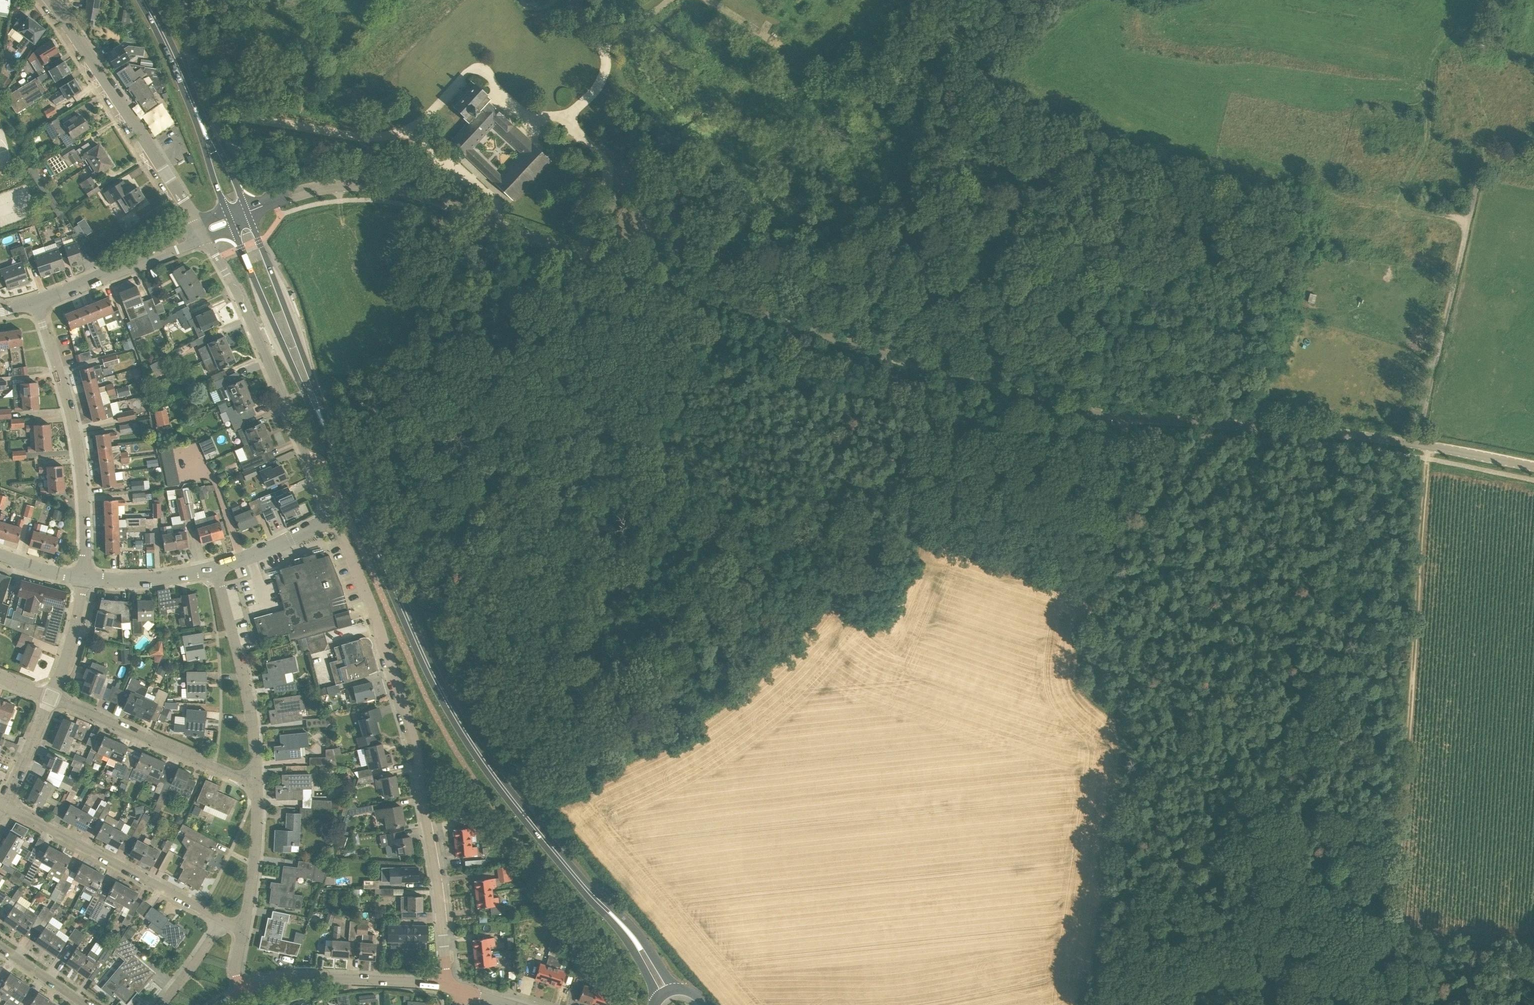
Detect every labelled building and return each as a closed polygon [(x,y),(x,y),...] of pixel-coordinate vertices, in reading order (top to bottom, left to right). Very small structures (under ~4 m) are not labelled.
[(11,0),(0,0),(0,15),(8,16),(11,0)] [(85,19),(92,20),(90,25),(92,27),(94,27),(96,26),(97,21),(98,21),(101,0),(88,0),(85,19)] [(45,29),(29,17),(26,20),(21,16),(12,27),(13,28),(8,34),(20,43),(17,46),(19,47),(17,50),(21,53),(23,50),(30,40),(35,44),(45,29)] [(52,40),(36,49),(33,53),(31,54),(28,59),(30,63),(32,62),(37,72),(44,68),(62,57),(52,40)] [(131,54),(143,56),(144,48),(129,46),(124,49),(121,45),(106,54),(115,68),(130,59),(128,56),(131,54)] [(141,58),(140,66),(152,68),(153,60),(141,58)] [(42,84),(53,78),(55,82),(71,72),(64,61),(42,74),(24,85),(12,93),(6,96),(17,113),(34,103),(34,101),(47,93),(42,84)] [(145,75),(142,71),(144,70),(144,67),(129,64),(117,73),(127,87),(145,75)] [(159,104),(153,95),(154,94),(153,94),(156,91),(162,92),(163,77),(161,73),(159,69),(144,67),(144,70),(142,71),(145,75),(127,87),(139,104),(141,104),(147,112),(159,104)] [(5,75),(0,83),(0,85),(6,88),(11,80),(5,75)] [(82,90),(75,78),(60,87),(61,90),(50,97),(55,105),(66,98),(67,99),(82,90)] [(463,118),(468,123),(451,142),(514,201),(552,161),(487,102),(491,99),(476,85),(455,108),(464,117),(463,118)] [(6,96),(12,93),(9,86),(4,92),(6,96)] [(54,108),(45,113),(48,118),(57,113),(54,108)] [(73,137),(88,127),(81,116),(77,119),(75,117),(65,124),(62,127),(57,119),(46,126),(54,139),(59,135),(67,147),(76,141),(73,137)] [(614,149),(600,135),(593,142),(607,156),(614,149)] [(106,155),(99,145),(92,149),(89,144),(76,152),(72,145),(46,162),(55,176),(79,161),(81,164),(85,161),(89,166),(106,155)] [(37,164),(44,159),(41,153),(34,158),(37,164)] [(112,165),(106,155),(89,166),(96,177),(101,174),(100,174),(102,173),(101,172),(112,165)] [(179,163),(182,171),(190,168),(187,160),(179,163)] [(40,165),(35,168),(41,176),(45,173),(40,165)] [(27,169),(35,181),(41,177),(33,166),(27,169)] [(81,185),(89,198),(101,191),(96,183),(95,184),(91,177),(81,185)] [(137,186),(136,187),(136,186),(134,185),(133,184),(133,183),(132,183),(130,183),(129,183),(127,183),(126,184),(126,185),(122,181),(104,193),(111,204),(118,199),(126,212),(135,206),(134,205),(140,201),(141,202),(144,200),(143,199),(145,198),(137,186)] [(74,225),(81,237),(93,230),(85,218),(74,225)] [(73,238),(75,243),(65,246),(64,246),(68,256),(71,266),(84,262),(80,251),(87,249),(79,236),(73,238)] [(63,242),(57,244),(58,249),(47,252),(54,273),(66,268),(62,258),(68,256),(64,246),(65,246),(63,242)] [(24,248),(23,245),(10,249),(13,257),(19,254),(22,262),(0,269),(3,277),(4,277),(8,287),(19,284),(20,285),(30,282),(23,264),(29,262),(24,248)] [(54,273),(47,252),(35,257),(31,245),(24,248),(29,262),(31,268),(38,266),(41,277),(54,273)] [(178,292),(198,281),(191,269),(186,272),(183,266),(174,271),(182,285),(175,289),(177,293),(179,292),(178,292)] [(161,302),(157,291),(152,280),(146,282),(152,298),(153,298),(156,305),(161,302)] [(198,281),(178,292),(179,292),(185,305),(192,301),(205,294),(198,281)] [(152,298),(143,302),(137,286),(119,293),(130,321),(127,322),(133,338),(154,330),(163,327),(157,310),(155,306),(156,305),(153,298),(152,298)] [(108,297),(98,301),(104,316),(110,314),(114,312),(108,297)] [(98,301),(86,306),(103,346),(110,344),(105,331),(102,333),(100,327),(106,325),(102,317),(104,316),(98,301)] [(103,346),(86,306),(76,310),(82,325),(87,323),(97,349),(103,346)] [(180,317),(191,312),(188,306),(177,311),(177,312),(162,319),(165,325),(180,317)] [(180,317),(186,329),(199,322),(203,330),(211,326),(212,327),(214,326),(219,323),(212,309),(197,316),(194,317),(191,312),(180,317)] [(76,310),(65,314),(71,329),(82,325),(76,310)] [(8,331),(10,347),(23,345),(21,329),(8,331)] [(0,332),(0,348),(10,347),(8,331),(0,332)] [(205,335),(199,338),(195,340),(198,346),(211,340),(208,334),(205,335)] [(214,356),(230,349),(224,337),(208,344),(214,356)] [(122,343),(124,350),(133,347),(130,340),(122,343)] [(230,349),(214,356),(219,368),(235,361),(230,349)] [(117,355),(103,359),(105,367),(119,363),(117,355)] [(101,370),(100,365),(80,370),(84,383),(97,380),(96,380),(103,378),(101,370)] [(28,374),(27,366),(15,368),(16,376),(28,374)] [(213,382),(227,376),(224,370),(211,376),(213,382)] [(243,380),(233,384),(231,381),(230,382),(227,376),(213,382),(216,390),(221,401),(217,403),(218,406),(233,399),(249,392),(243,380)] [(97,380),(84,383),(87,396),(100,392),(97,380)] [(23,397),(38,395),(37,382),(14,384),(14,390),(22,389),(23,397)] [(129,386),(116,389),(118,397),(131,394),(129,386)] [(115,389),(107,390),(109,396),(110,400),(117,398),(115,389)] [(103,405),(100,392),(87,396),(90,409),(103,405)] [(246,419),(244,414),(245,413),(244,409),(254,405),(249,392),(233,399),(218,406),(221,413),(226,411),(229,419),(232,425),(246,419)] [(38,395),(23,397),(15,397),(15,405),(16,410),(39,409),(38,395)] [(114,417),(113,416),(110,404),(103,405),(90,409),(94,422),(114,417)] [(0,409),(0,419),(11,418),(10,409),(0,409)] [(170,424),(167,409),(155,412),(158,426),(170,424)] [(133,410),(123,413),(117,414),(117,415),(119,422),(135,419),(133,410)] [(23,418),(11,419),(11,428),(24,428),(23,418)] [(246,419),(232,425),(235,432),(238,430),(249,425),(246,419)] [(135,431),(135,428),(137,428),(136,422),(119,425),(121,434),(133,432),(133,431),(135,431)] [(252,443),(252,442),(268,435),(262,423),(254,427),(252,424),(249,425),(238,430),(245,446),(252,443)] [(36,438),(51,437),(50,424),(26,426),(27,432),(30,431),(30,439),(36,438)] [(168,430),(161,432),(164,443),(171,441),(168,430)] [(110,438),(117,437),(117,432),(96,435),(98,448),(111,447),(110,438)] [(268,435),(252,442),(252,443),(245,446),(243,447),(248,460),(241,463),(244,471),(268,461),(264,452),(273,448),(268,435)] [(51,437),(36,438),(36,446),(28,447),(28,453),(52,451),(51,437)] [(216,450),(211,437),(199,443),(204,455),(216,450)] [(128,451),(120,453),(120,451),(119,451),(112,452),(111,447),(98,448),(100,461),(113,460),(113,459),(121,459),(121,458),(129,457),(128,451)] [(172,448),(161,450),(168,487),(180,484),(172,448)] [(25,450),(12,451),(13,460),(26,459),(25,450)] [(35,460),(25,461),(25,470),(36,469),(35,460)] [(100,461),(102,475),(115,473),(113,460),(100,461)] [(49,480),(64,479),(63,465),(40,468),(40,473),(48,472),(49,480)] [(261,473),(257,474),(254,476),(257,483),(264,480),(267,487),(287,478),(281,467),(272,471),(271,468),(261,472),(261,473)] [(254,476),(257,474),(254,468),(243,472),(247,481),(252,479),(251,477),(254,476)] [(115,473),(102,475),(104,488),(124,486),(124,480),(116,481),(115,473)] [(64,479),(49,480),(49,488),(41,489),(42,494),(65,492),(64,479)] [(144,480),(132,482),(133,490),(145,489),(144,480)] [(213,485),(205,486),(199,487),(202,499),(208,498),(206,492),(215,490),(213,485)] [(255,488),(249,491),(253,500),(259,498),(255,488)] [(262,511),(263,513),(266,521),(276,517),(272,507),(279,503),(283,512),(298,505),(293,491),(285,495),(282,488),(257,499),(262,511)] [(185,505),(181,489),(174,489),(181,520),(188,519),(185,505)] [(189,490),(183,491),(186,504),(192,502),(189,490)] [(146,501),(146,500),(145,494),(145,493),(133,494),(134,502),(146,501)] [(257,499),(249,503),(251,509),(243,513),(240,505),(232,508),(235,516),(241,530),(258,523),(254,514),(262,511),(257,499)] [(118,505),(126,505),(125,500),(105,500),(105,514),(118,513),(118,505)] [(154,503),(153,504),(153,518),(161,518),(161,503),(154,503)] [(185,505),(188,519),(195,517),(192,503),(185,505)] [(35,507),(27,504),(23,516),(31,519),(35,507)] [(55,509),(52,518),(60,521),(63,511),(55,509)] [(2,522),(4,513),(0,512),(0,537),(5,539),(10,524),(2,522)] [(106,527),(119,527),(118,513),(105,514),(106,527)] [(209,525),(213,540),(224,537),(218,514),(207,517),(209,525)] [(126,518),(127,527),(134,526),(134,525),(146,525),(145,517),(126,518)] [(209,525),(207,517),(198,520),(195,521),(202,544),(213,540),(209,525)] [(10,524),(5,539),(18,543),(25,519),(19,518),(17,526),(10,524)] [(29,546),(42,549),(46,534),(49,526),(41,524),(36,522),(29,546)] [(173,533),(174,533),(177,548),(188,547),(185,523),(172,525),(173,533)] [(127,532),(146,531),(146,526),(146,525),(134,525),(134,526),(127,527),(119,527),(106,527),(106,540),(119,540),(128,540),(127,532)] [(174,533),(173,533),(167,534),(167,526),(161,527),(165,550),(177,548),(174,533)] [(46,534),(42,549),(55,553),(61,530),(56,528),(54,536),(46,534)] [(154,533),(146,533),(146,543),(154,543),(154,533)] [(106,540),(107,554),(120,554),(119,540),(106,540)] [(304,563),(280,569),(281,573),(275,575),(280,594),(283,593),(289,612),(290,616),(286,617),(288,621),(291,620),(293,625),(295,632),(297,639),(297,640),(298,640),(305,638),(305,637),(324,632),(352,624),(341,584),(329,556),(329,555),(325,556),(324,551),(303,557),(304,563)] [(0,573),(0,623),(24,633),(27,622),(12,619),(6,617),(10,606),(2,604),(12,577),(0,573)] [(34,624),(38,609),(44,586),(22,580),(18,596),(20,597),(16,611),(14,610),(12,619),(27,622),(34,624)] [(50,612),(45,627),(59,631),(64,612),(62,611),(67,592),(44,586),(38,609),(45,611),(50,612)] [(183,606),(185,617),(181,617),(182,626),(200,623),(195,593),(188,595),(188,596),(170,599),(158,601),(160,614),(167,613),(167,608),(183,606)] [(128,601),(102,599),(100,608),(100,611),(109,613),(114,614),(121,614),(122,622),(130,622),(129,601),(128,601)] [(153,600),(139,601),(139,618),(133,618),(134,634),(144,634),(143,619),(154,618),(153,600)] [(121,614),(114,614),(109,613),(100,611),(99,611),(97,618),(96,625),(111,629),(112,624),(122,626),(122,623),(122,622),(121,614)] [(290,616),(289,612),(257,620),(263,641),(288,634),(290,642),(297,639),(295,632),(293,625),(291,620),(288,621),(286,617),(290,616)] [(27,622),(24,633),(34,637),(37,625),(34,624),(27,622)] [(110,632),(95,629),(94,637),(108,640),(110,632)] [(305,638),(306,642),(309,652),(309,654),(324,650),(328,644),(325,636),(324,632),(305,637),(305,638)] [(203,633),(184,636),(185,645),(186,645),(188,662),(206,659),(203,642),(204,641),(203,633)] [(30,645),(32,638),(23,634),(18,645),(28,649),(21,665),(33,669),(41,649),(30,645)] [(329,662),(336,685),(338,684),(344,683),(358,679),(369,675),(369,674),(371,674),(370,672),(378,670),(378,672),(379,672),(370,642),(369,642),(370,644),(361,647),(361,646),(359,639),(342,645),(334,647),(337,660),(329,662)] [(162,641),(159,641),(149,651),(150,655),(154,655),(163,655),(164,655),(162,641)] [(295,656),(268,663),(271,677),(264,679),(266,688),(287,683),(289,691),(297,690),(294,681),(286,683),(285,673),(298,670),(295,656)] [(107,667),(92,662),(89,670),(88,669),(85,678),(88,679),(83,692),(101,698),(105,687),(100,685),(104,675),(107,667)] [(159,667),(156,673),(164,676),(167,670),(159,667)] [(207,671),(187,672),(187,680),(188,680),(188,689),(182,689),(182,698),(188,697),(188,698),(206,698),(206,681),(207,681),(207,671)] [(131,694),(124,709),(137,715),(147,693),(149,688),(139,684),(141,681),(131,678),(125,692),(131,694)] [(371,682),(348,688),(352,703),(375,697),(371,682)] [(338,684),(336,685),(326,687),(329,695),(340,692),(338,684)] [(117,704),(123,690),(115,687),(109,701),(117,704)] [(326,688),(318,690),(320,696),(327,694),(326,688)] [(137,715),(150,721),(157,705),(162,707),(168,693),(159,689),(156,697),(147,693),(137,715)] [(302,695),(275,699),(277,713),(270,714),(272,724),(303,719),(301,709),(304,709),(302,695)] [(7,702),(1,700),(0,700),(0,721),(2,717),(10,720),(11,716),(13,717),(16,710),(14,709),(15,705),(7,702)] [(163,707),(158,719),(165,722),(170,710),(163,707)] [(374,716),(380,715),(378,708),(358,714),(360,720),(364,735),(356,737),(358,747),(378,741),(376,733),(379,732),(374,716)] [(206,720),(207,711),(188,709),(187,718),(188,718),(187,725),(175,724),(174,731),(186,732),(186,735),(204,737),(206,720)] [(325,718),(306,719),(307,728),(327,727),(325,718)] [(58,732),(74,738),(79,725),(66,720),(64,725),(62,724),(58,732)] [(74,738),(58,732),(55,740),(57,741),(55,746),(68,751),(74,738)] [(301,747),(309,746),(308,732),(280,735),(282,750),(274,750),(275,760),(301,757),(301,747)] [(97,735),(92,733),(87,744),(92,746),(95,740),(97,735)] [(105,736),(101,743),(97,753),(90,751),(85,762),(91,765),(93,759),(100,762),(104,754),(110,757),(117,741),(105,736)] [(121,764),(128,748),(129,746),(117,741),(110,757),(107,764),(115,767),(114,769),(119,771),(117,776),(123,778),(128,767),(121,764)] [(364,748),(368,765),(376,763),(377,767),(393,764),(390,753),(385,754),(382,743),(364,748)] [(334,756),(341,754),(339,747),(332,749),(334,756)] [(325,749),(326,757),(326,765),(336,765),(334,756),(332,749),(325,749)] [(142,752),(135,767),(148,773),(154,757),(142,752)] [(63,760),(49,753),(43,766),(57,772),(63,760)] [(83,764),(84,764),(86,759),(76,754),(73,760),(83,764)] [(154,757),(148,773),(159,778),(166,762),(154,757)] [(80,769),(83,764),(73,760),(71,765),(74,767),(80,769)] [(133,769),(128,767),(123,778),(128,781),(133,769)] [(189,798),(196,782),(188,778),(191,773),(179,767),(171,785),(165,783),(160,794),(157,803),(162,805),(169,790),(189,798)] [(358,778),(372,775),(371,768),(357,771),(359,778),(358,778)] [(346,771),(338,777),(342,783),(351,778),(346,771)] [(277,799),(303,798),(303,788),(311,788),(311,774),(283,775),(284,789),(276,790),(277,799)] [(76,780),(65,775),(62,781),(73,786),(75,782),(76,780)] [(358,778),(356,786),(373,782),(372,775),(358,778)] [(395,775),(376,779),(377,788),(383,787),(385,798),(399,795),(395,775)] [(39,777),(33,788),(48,796),(54,784),(39,777)] [(98,784),(104,787),(106,781),(100,779),(98,784)] [(236,799),(218,791),(220,785),(206,779),(197,801),(205,804),(227,814),(229,815),(236,799)] [(165,783),(159,780),(154,792),(160,794),(165,783)] [(73,786),(62,781),(59,787),(70,792),(71,789),(73,786)] [(79,784),(75,782),(73,786),(71,789),(76,791),(79,784)] [(28,800),(42,807),(48,796),(33,788),(28,800)] [(76,791),(71,789),(70,792),(65,800),(71,802),(77,792),(76,791)] [(310,800),(310,808),(312,808),(339,809),(339,797),(331,797),(331,801),(310,800)] [(64,804),(58,801),(52,812),(58,815),(64,804)] [(82,810),(70,804),(62,818),(74,825),(82,810)] [(96,811),(85,804),(82,810),(74,825),(85,830),(88,825),(93,828),(99,819),(105,807),(100,804),(96,811)] [(142,805),(134,808),(136,814),(144,812),(142,805)] [(372,805),(357,808),(347,810),(340,829),(346,831),(351,815),(374,812),(372,805)] [(201,808),(195,806),(191,814),(198,817),(201,808)] [(401,806),(376,810),(377,818),(385,817),(387,827),(404,824),(401,806)] [(105,807),(99,819),(104,821),(96,836),(108,843),(119,821),(107,815),(110,809),(105,807)] [(300,807),(299,814),(287,813),(286,831),(276,830),(275,836),(277,836),(276,851),(286,851),(286,844),(298,845),(300,817),(312,818),(312,808),(302,808),(303,807),(300,807)] [(144,813),(138,824),(133,835),(138,838),(144,827),(150,817),(144,813)] [(119,848),(127,834),(121,830),(125,822),(119,819),(119,821),(108,843),(119,848)] [(128,832),(133,835),(138,824),(133,821),(131,826),(130,826),(128,832)] [(28,829),(17,823),(13,829),(12,829),(14,831),(10,838),(8,837),(3,845),(17,853),(28,860),(32,863),(39,850),(34,848),(32,852),(21,846),(24,841),(22,840),(29,829),(28,828),(28,829)] [(214,850),(197,841),(201,834),(183,824),(180,830),(185,833),(184,835),(185,835),(192,839),(187,849),(183,857),(188,860),(204,869),(214,850)] [(455,843),(474,841),(488,840),(487,827),(475,828),(475,827),(453,829),(455,843)] [(410,836),(402,838),(401,832),(387,834),(389,845),(385,846),(387,857),(391,856),(397,854),(413,851),(410,836)] [(347,837),(340,834),(336,847),(343,850),(347,837)] [(141,860),(149,845),(152,840),(146,837),(143,842),(137,839),(129,854),(141,860)] [(173,842),(167,840),(162,850),(167,853),(169,850),(173,842)] [(477,847),(474,847),(474,841),(455,843),(456,857),(478,855),(477,847)] [(0,849),(0,853),(1,853),(0,854),(0,859),(10,865),(17,853),(3,845),(0,849)] [(29,886),(42,861),(52,866),(52,867),(60,852),(48,845),(44,853),(39,850),(32,863),(26,875),(23,880),(22,881),(29,886)] [(160,851),(149,845),(141,860),(152,866),(160,851)] [(164,872),(174,853),(169,850),(167,853),(159,869),(164,872)] [(60,879),(55,888),(61,891),(66,881),(71,871),(66,868),(71,858),(60,852),(52,867),(52,866),(48,873),(47,876),(52,879),(54,876),(60,879)] [(178,880),(198,890),(209,871),(204,869),(188,860),(178,880)] [(328,864),(303,861),(303,869),(314,871),(312,880),(322,881),(328,864)] [(82,863),(77,874),(74,878),(85,884),(86,884),(94,869),(82,863)] [(297,868),(284,866),(281,883),(271,882),(270,888),(272,888),(270,902),(279,903),(278,905),(295,908),(296,899),(293,898),(294,894),(297,868)] [(509,866),(498,868),(500,882),(510,881),(509,866)] [(402,881),(418,881),(418,867),(401,867),(401,873),(397,873),(397,867),(381,868),(382,881),(402,880),(402,881)] [(12,874),(23,880),(26,875),(15,869),(12,874)] [(82,890),(94,897),(95,895),(105,875),(94,869),(86,884),(85,884),(82,890)] [(12,874),(9,879),(20,886),(22,881),(23,880),(12,874)] [(492,888),(494,887),(493,878),(475,881),(476,894),(493,892),(492,888)] [(379,881),(364,880),(364,889),(379,888),(379,881)] [(61,891),(55,901),(61,904),(66,894),(71,884),(66,881),(61,891)] [(116,881),(105,900),(105,902),(116,908),(127,887),(116,881)] [(124,905),(131,908),(138,893),(127,887),(116,908),(115,910),(120,912),(124,905)] [(50,898),(55,901),(61,891),(55,888),(50,898)] [(6,906),(6,907),(12,910),(4,921),(14,928),(28,909),(17,902),(23,893),(18,889),(11,898),(11,899),(6,906)] [(368,889),(353,889),(353,894),(356,894),(355,902),(363,902),(363,894),(368,894),(368,889)] [(11,898),(0,891),(0,902),(2,903),(0,905),(0,914),(1,915),(6,907),(6,906),(11,899),(11,898)] [(498,898),(493,898),(493,892),(476,894),(478,908),(499,905),(498,898)] [(100,897),(95,895),(94,897),(89,905),(94,908),(100,897)] [(422,896),(409,896),(402,896),(402,911),(418,911),(422,911),(422,896)] [(105,900),(100,897),(94,908),(100,911),(105,902),(105,900)] [(176,923),(173,926),(167,922),(169,918),(152,906),(145,917),(151,921),(148,926),(158,934),(159,933),(166,938),(165,940),(176,948),(187,931),(176,923)] [(44,907),(38,916),(28,909),(14,928),(25,935),(32,926),(37,929),(49,910),(44,907)] [(35,942),(46,949),(55,935),(59,929),(49,922),(54,914),(49,910),(37,929),(42,932),(35,942)] [(271,918),(269,917),(265,936),(262,935),(259,948),(279,952),(290,955),(293,942),(281,939),(285,921),(288,922),(290,914),(273,911),(271,918)] [(335,913),(329,911),(325,923),(331,925),(335,913)] [(133,915),(128,912),(122,923),(128,926),(133,915)] [(333,921),(340,923),(343,916),(336,913),(333,921)] [(382,914),(372,913),(372,920),(382,921),(382,914)] [(81,917),(78,923),(83,927),(86,921),(81,917)] [(356,934),(368,935),(369,920),(358,919),(356,934)] [(355,940),(356,934),(357,921),(350,921),(349,940),(355,940)] [(131,926),(126,933),(132,938),(137,930),(131,926)] [(349,942),(340,941),(341,927),(335,926),(334,941),(333,940),(332,947),(325,946),(325,955),(332,956),(348,957),(349,942)] [(427,941),(427,926),(389,926),(387,941),(399,941),(399,947),(423,948),(423,941),(427,941)] [(68,938),(73,942),(80,931),(75,928),(68,938)] [(80,931),(73,942),(79,945),(86,935),(80,931)] [(57,956),(66,942),(55,935),(46,949),(57,956)] [(376,944),(375,944),(376,936),(370,935),(369,944),(361,943),(359,958),(375,960),(376,944)] [(119,987),(114,993),(127,1004),(137,991),(136,990),(140,986),(141,987),(143,988),(156,974),(135,956),(132,954),(138,948),(123,936),(118,943),(119,945),(114,951),(125,960),(127,962),(111,980),(119,987)] [(490,946),(495,946),(494,938),(473,940),(474,953),(491,952),(490,946)] [(91,949),(99,954),(104,946),(97,941),(91,949)] [(301,944),(293,942),(290,955),(297,957),(301,944)] [(112,952),(104,947),(98,955),(91,950),(86,956),(77,970),(88,978),(89,977),(93,980),(92,981),(93,981),(112,952)] [(559,950),(550,948),(548,954),(549,955),(547,961),(546,965),(540,963),(535,979),(548,983),(559,950)] [(592,950),(586,948),(583,956),(590,958),(592,950)] [(86,956),(76,949),(67,963),(77,970),(86,956)] [(512,950),(505,951),(506,959),(513,958),(512,950)] [(563,959),(562,959),(562,958),(569,959),(571,952),(562,950),(562,951),(559,950),(548,983),(561,987),(566,972),(560,970),(561,965),(563,959)] [(496,957),(491,958),(491,952),(474,953),(476,967),(497,965),(496,957)] [(381,969),(391,970),(391,962),(382,962),(381,969)] [(1,988),(6,991),(1,998),(6,1001),(21,980),(11,973),(1,988)] [(598,985),(600,979),(594,977),(592,983),(590,987),(584,985),(579,1000),(592,1004),(598,985)] [(602,977),(599,983),(608,989),(613,980),(607,977),(606,979),(602,977)] [(6,1001),(11,1004),(16,998),(21,1001),(31,987),(21,980),(6,1001)] [(592,1004),(593,1004),(606,1004),(609,994),(604,992),(605,987),(598,985),(592,1004)] [(49,999),(39,992),(30,1004),(45,1004),(49,999)] [(337,996),(338,1002),(341,1004),(350,1004),(348,994),(337,996)] [(376,994),(359,996),(360,1003),(376,1001),(376,994)]
